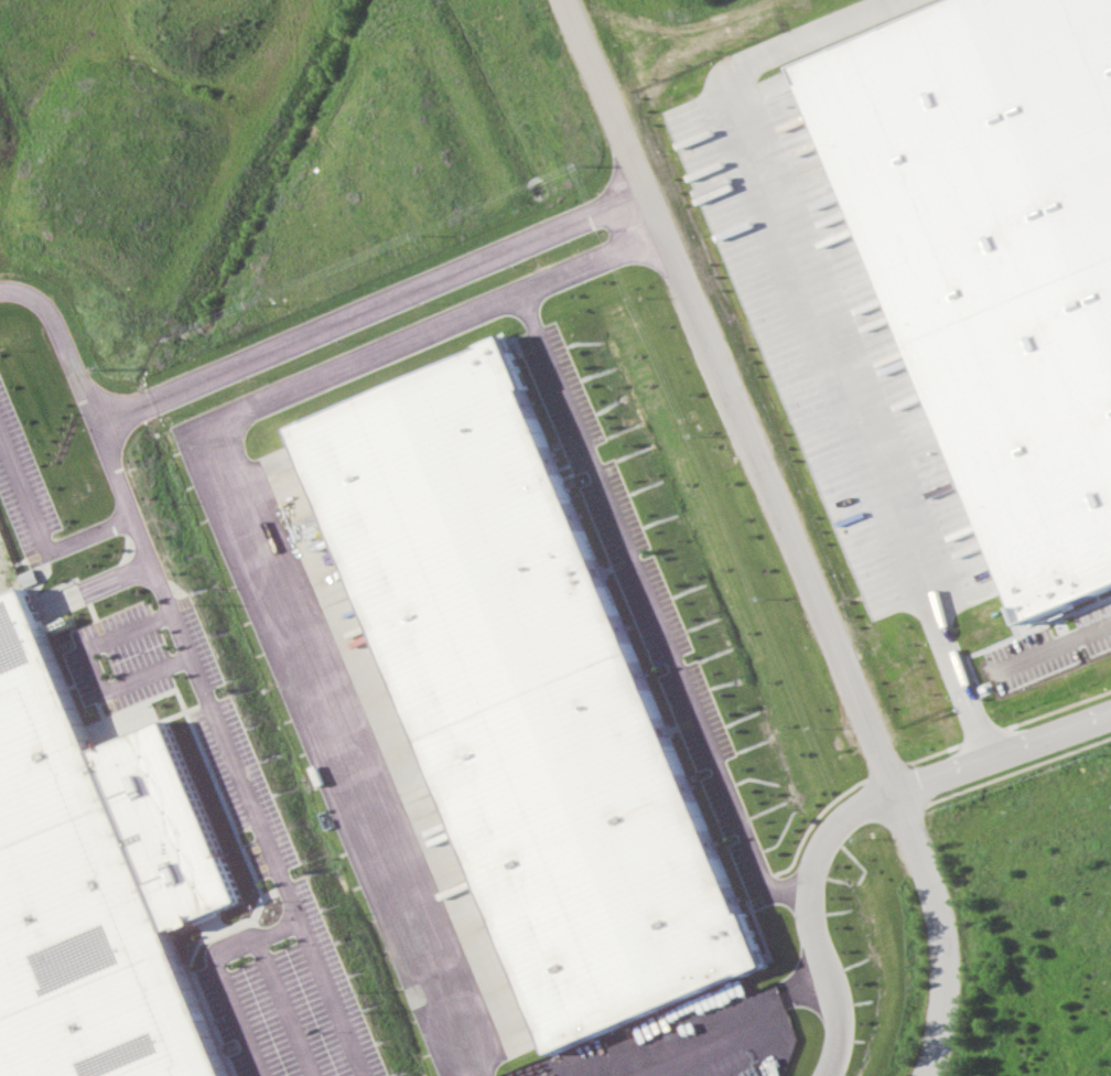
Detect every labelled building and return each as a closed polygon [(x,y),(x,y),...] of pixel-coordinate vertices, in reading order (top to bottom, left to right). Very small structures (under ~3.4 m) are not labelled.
[(773,69),(940,0),(1110,0),(1110,582),(1002,623),(773,69)] [(288,431),(501,342),(767,967),(546,1057),(288,431)] [(168,932),(228,1075),(0,1075),(0,598),(24,588),(94,751),(166,720),(242,900),(168,932)]
